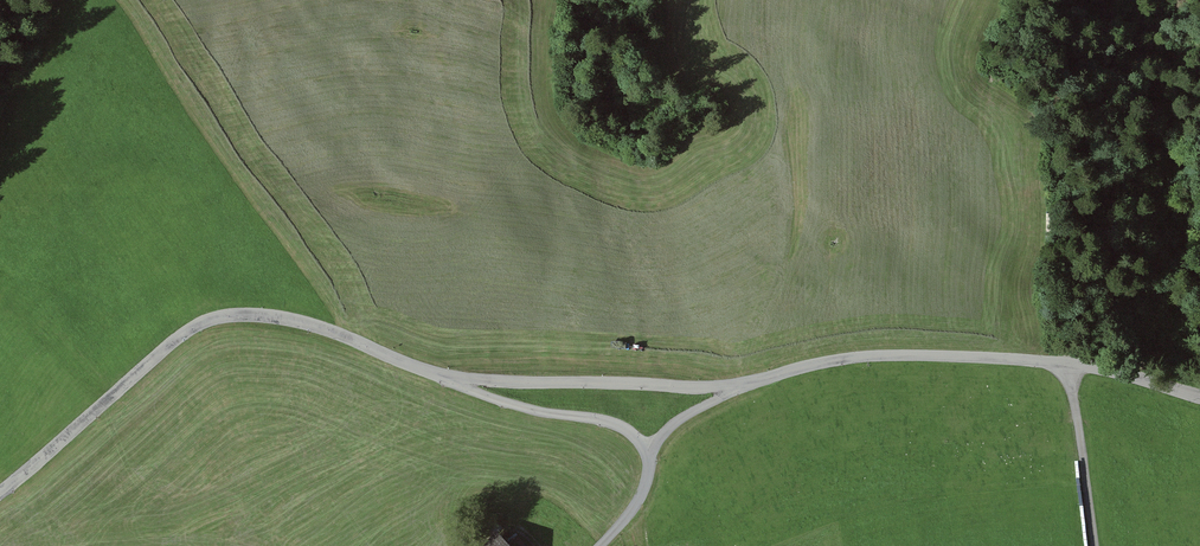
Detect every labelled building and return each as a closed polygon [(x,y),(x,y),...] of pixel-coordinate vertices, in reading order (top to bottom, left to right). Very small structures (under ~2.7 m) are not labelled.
[(497,537),(488,545),(524,545),(515,537),(506,545),(497,537)]
